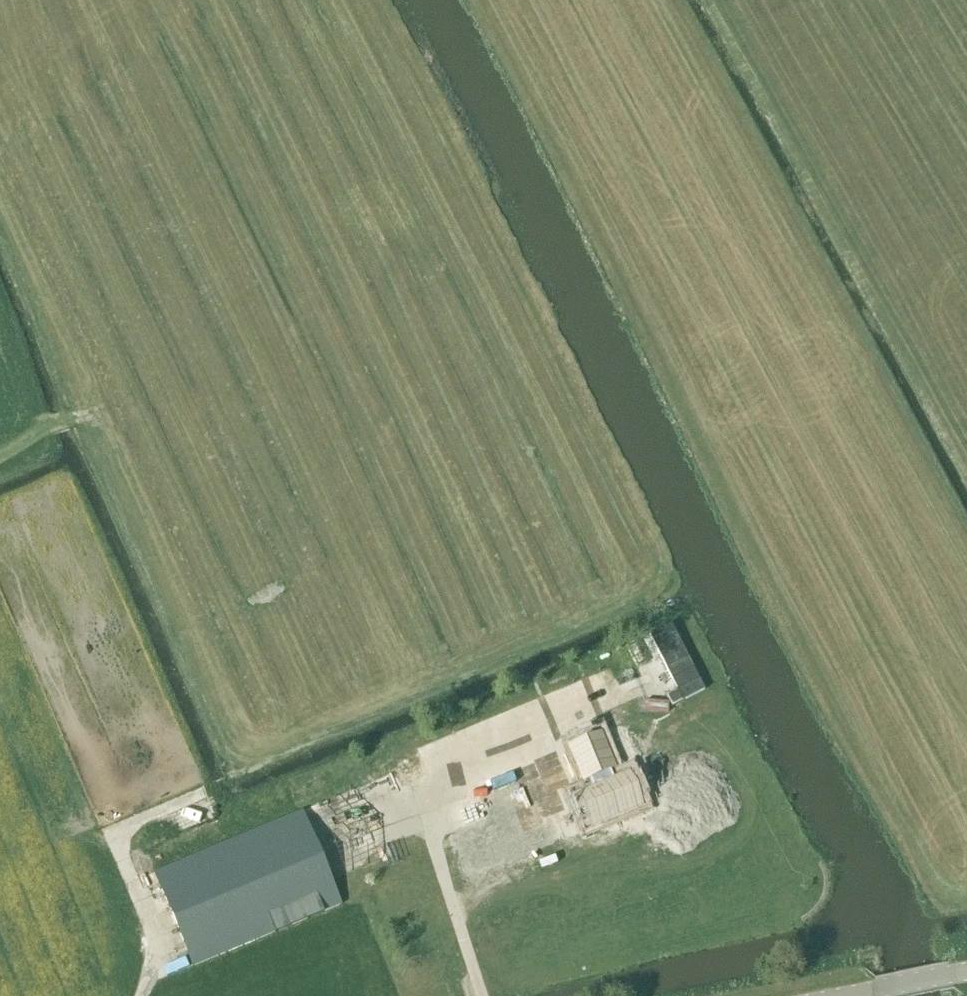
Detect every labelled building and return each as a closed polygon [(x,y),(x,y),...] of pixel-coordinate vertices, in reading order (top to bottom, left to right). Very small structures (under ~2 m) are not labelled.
[(671,625),(649,636),(677,691),(666,696),(672,707),(704,690),(671,625)] [(610,770),(596,736),(571,747),(584,780),(587,779),(592,790),(573,798),(583,822),(596,817),(598,822),(637,806),(625,777),(613,781),(609,770),(610,770)] [(214,958),(223,979),(239,972),(235,961),(259,951),(255,941),(342,905),(332,881),(380,860),(351,790),(154,873),(193,967),(214,958)] [(459,842),(464,868),(493,862),(487,836),(459,842)]
